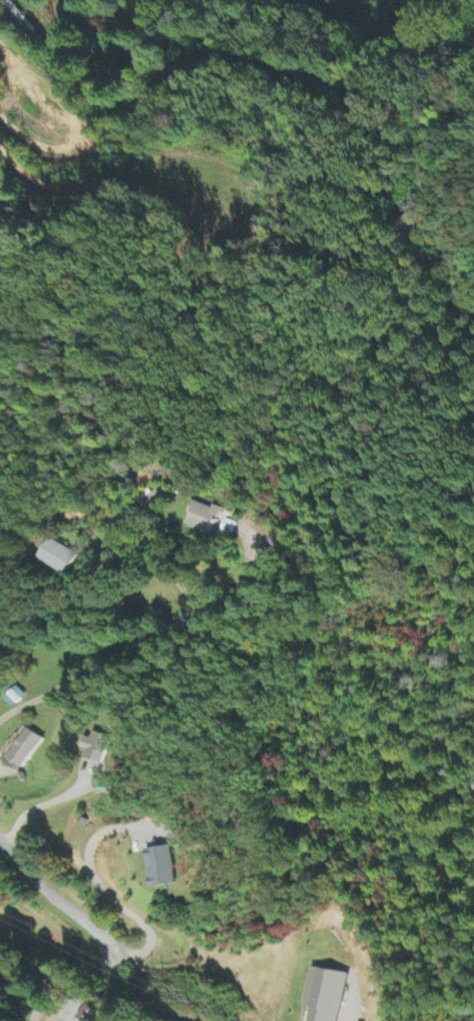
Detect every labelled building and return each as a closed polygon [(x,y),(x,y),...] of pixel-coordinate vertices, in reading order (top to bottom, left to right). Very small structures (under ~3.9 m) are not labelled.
[(195,502),(187,526),(214,535),(222,511),(195,502)] [(79,556),(50,539),(39,559),(68,576),(79,556)] [(25,699),(18,688),(4,698),(10,708),(25,699)] [(19,770),(42,741),(27,730),(4,758),(19,770)] [(87,751),(84,759),(98,765),(109,738),(92,731),(84,750),(87,751)] [(175,886),(168,847),(145,851),(152,890),(175,886)] [(312,969),(305,1008),(311,1009),(309,1020),(337,1020),(346,975),(312,969)] [(98,1015),(86,1006),(77,1017),(81,1020),(93,1020),(98,1015)]
